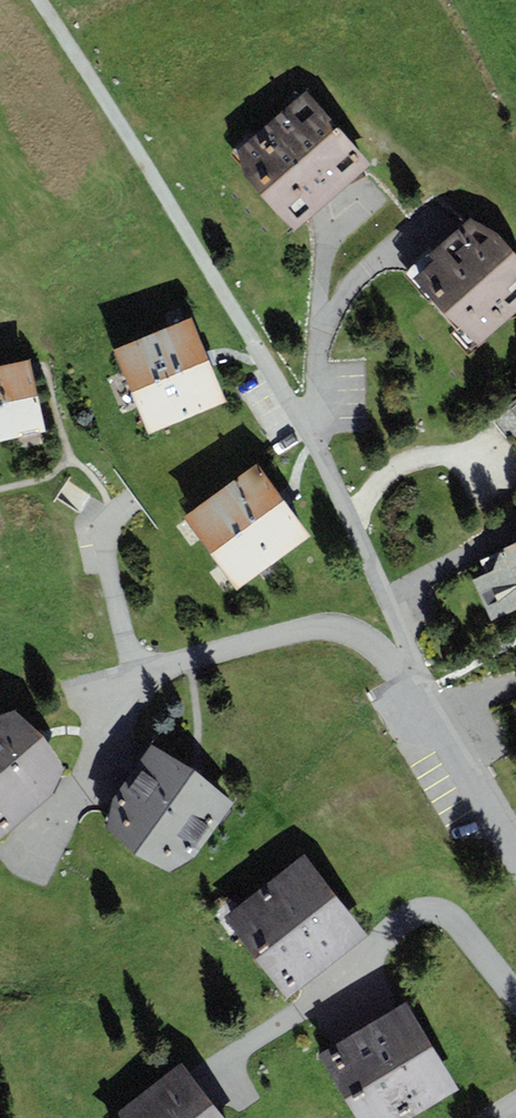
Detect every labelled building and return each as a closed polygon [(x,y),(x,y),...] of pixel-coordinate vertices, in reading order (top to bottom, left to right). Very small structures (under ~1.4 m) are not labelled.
[(237,150),(242,172),(295,232),(371,164),(305,90),(237,150)] [(428,255),(433,260),(415,276),(478,345),(515,312),(515,257),(495,234),(469,218),(428,255)] [(114,349),(148,433),(226,401),(192,318),(114,349)] [(45,431),(30,359),(0,365),(0,441),(45,431)] [(257,463),(185,516),(238,588),(310,536),(257,463)] [(474,579),(492,617),(515,607),(515,543),(480,560),(486,573),(474,579)] [(13,709),(0,714),(0,838),(53,794),(64,767),(43,735),(13,709)] [(196,856),(235,804),(152,743),(113,795),(107,830),(135,855),(171,872),(196,856)] [(304,853),(224,916),(288,997),(368,934),(304,853)] [(458,1088),(406,1002),(318,1054),(357,1117),(409,1117),(458,1088)] [(182,1063),(110,1117),(225,1117),(182,1063)]
